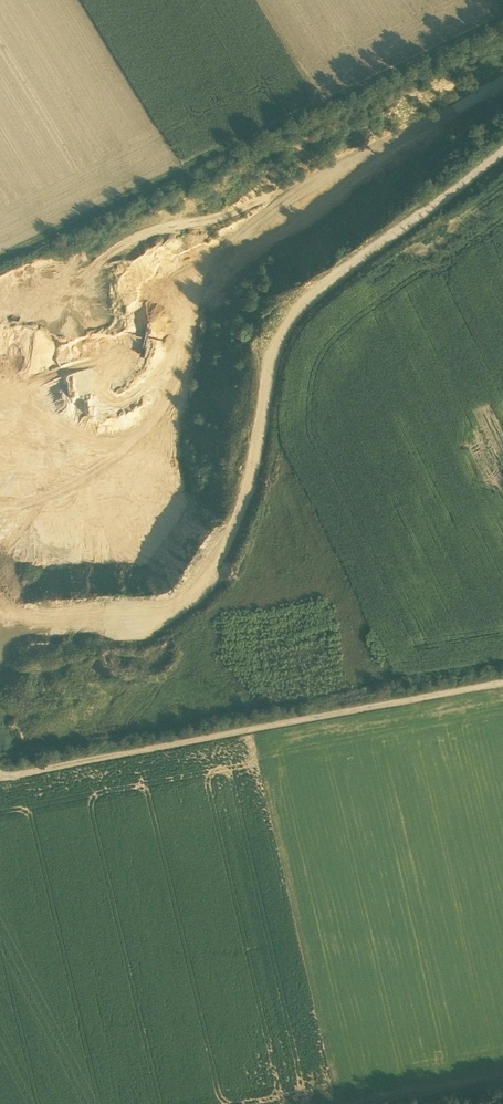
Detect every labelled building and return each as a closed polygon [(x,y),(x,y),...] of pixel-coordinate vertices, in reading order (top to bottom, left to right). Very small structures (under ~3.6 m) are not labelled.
[(118,271),(124,281),(134,276),(129,266),(118,271)]
